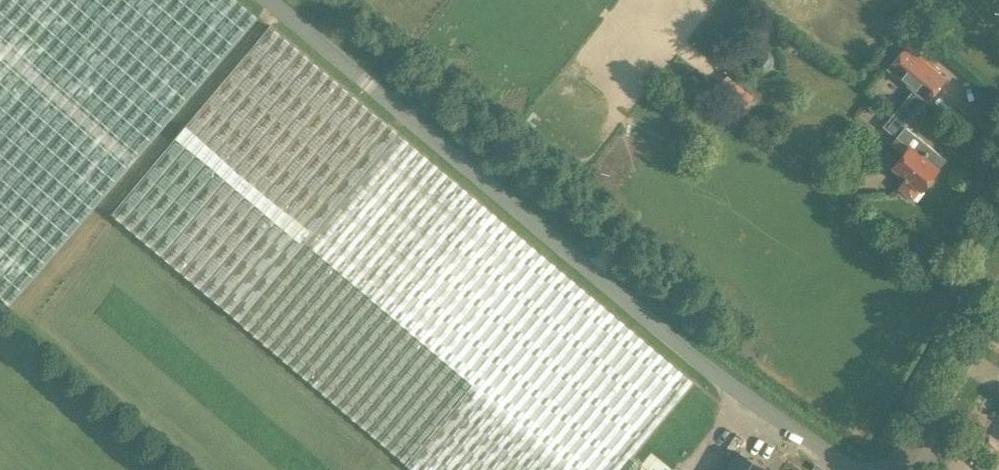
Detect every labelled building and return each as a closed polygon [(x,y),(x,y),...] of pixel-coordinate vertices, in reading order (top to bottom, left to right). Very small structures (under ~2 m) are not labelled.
[(15,313),(256,21),(232,0),(0,0),(0,300),(15,313)] [(412,469),(618,469),(694,382),(269,24),(111,212),(239,320),(238,321),(412,469)] [(927,100),(927,101),(946,79),(906,46),(888,67),(915,90),(883,127),(909,148),(892,167),(908,180),(902,188),(913,197),(919,190),(921,191),(939,170),(938,169),(945,160),(918,137),(917,138),(904,127),(927,100)] [(340,469),(358,469),(367,454),(353,446),(340,469)] [(726,469),(764,469),(737,452),(726,469)]
